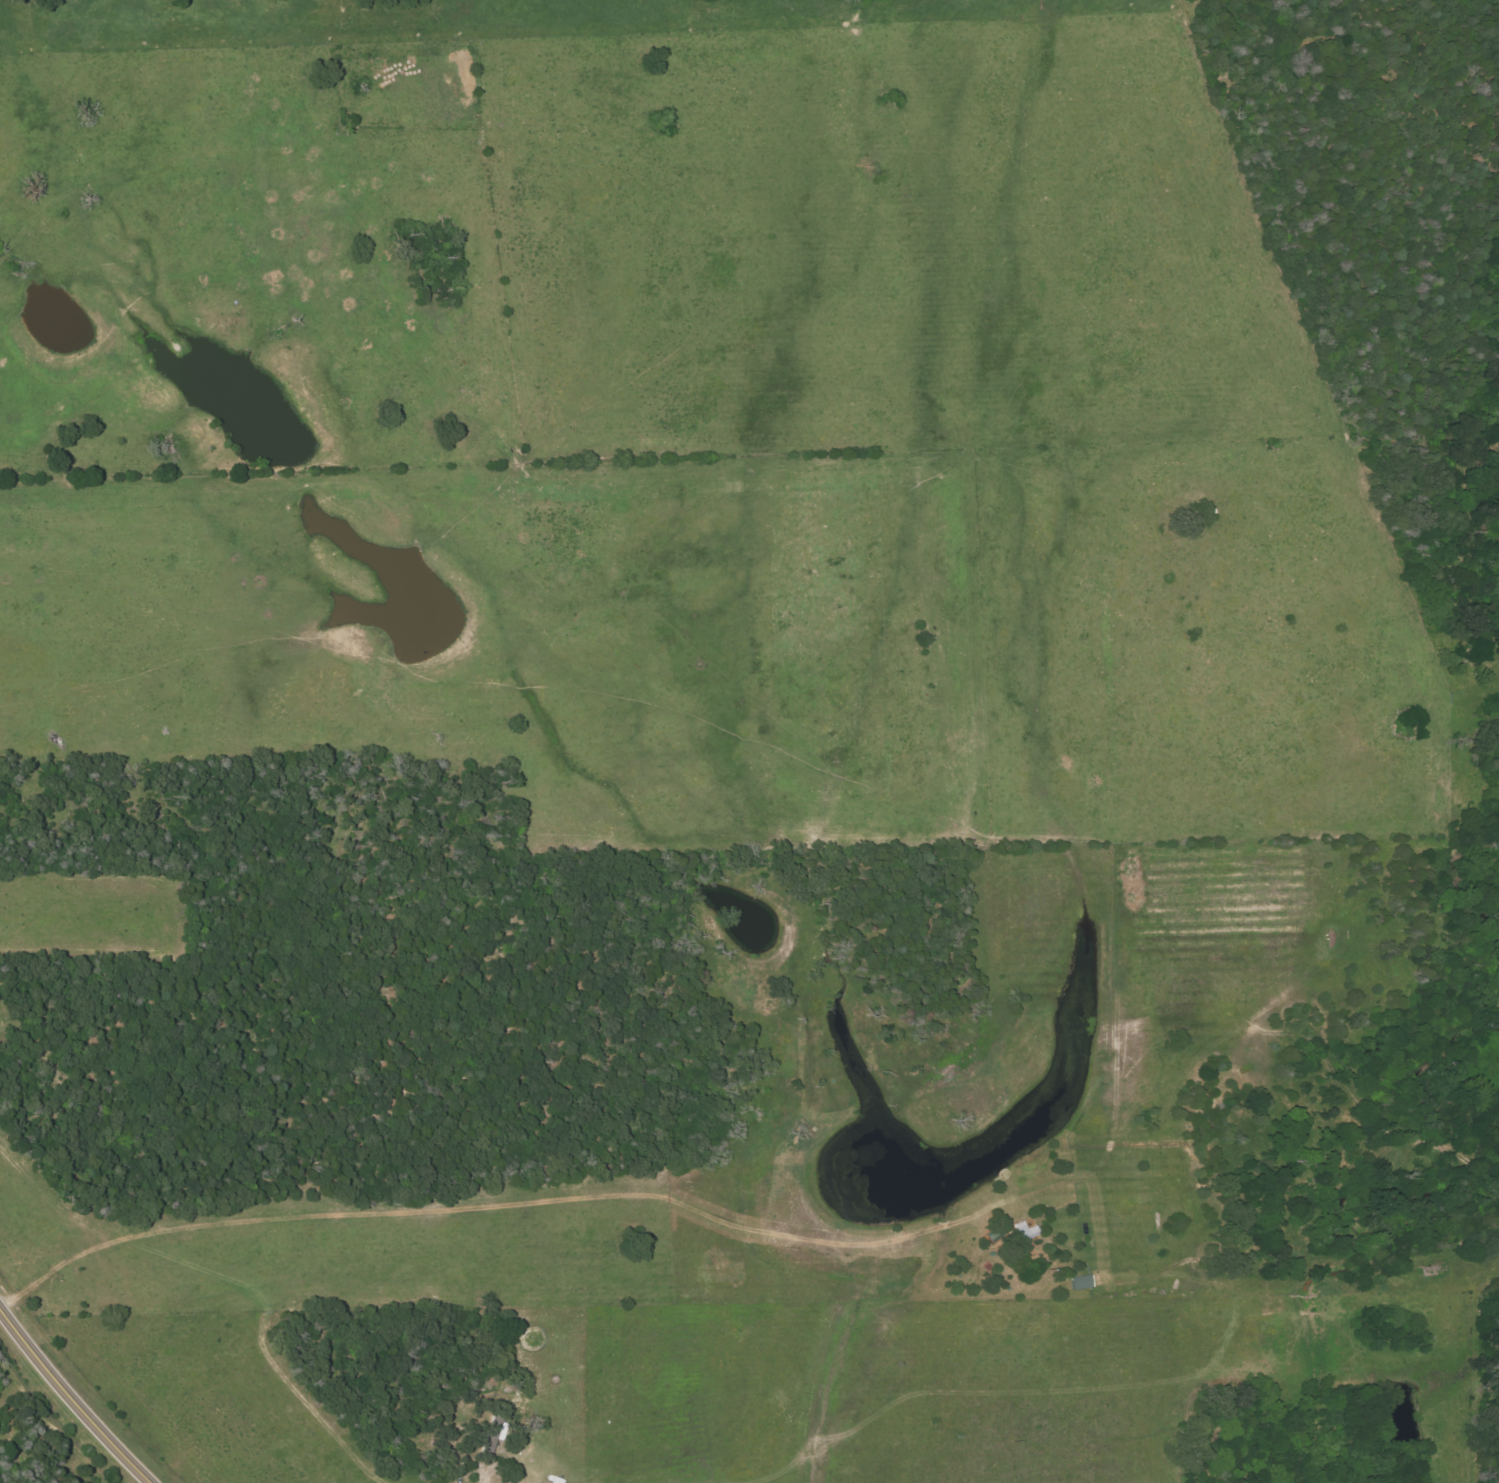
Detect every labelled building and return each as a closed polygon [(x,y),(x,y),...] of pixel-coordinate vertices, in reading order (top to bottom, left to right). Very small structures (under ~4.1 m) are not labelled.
[(1034,1225),(1025,1228),(1022,1220),(1012,1224),(1020,1246),(1030,1242),(1029,1238),(1037,1235),(1034,1225)] [(1071,1276),(1072,1289),(1090,1287),(1089,1274),(1071,1276)]
